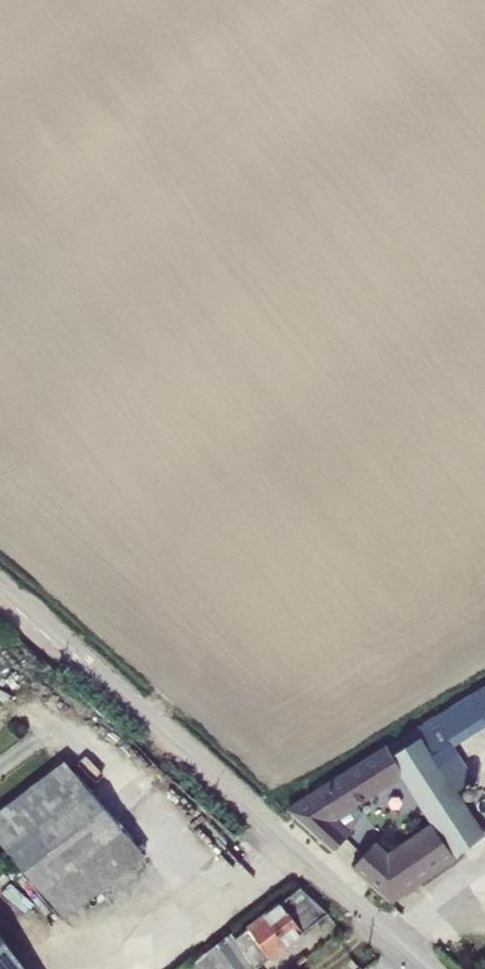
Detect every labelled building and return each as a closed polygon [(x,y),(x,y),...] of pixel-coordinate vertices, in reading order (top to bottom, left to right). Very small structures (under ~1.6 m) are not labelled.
[(296,805),(341,845),(357,829),(337,811),(410,765),(465,851),(484,837),(484,822),(465,790),(481,779),(459,744),(484,729),(484,695),(484,696),(478,696),(296,805)] [(0,807),(0,829),(64,916),(144,857),(70,756),(0,807)] [(0,882),(0,968),(64,968),(0,882)] [(234,934),(204,956),(214,968),(259,968),(258,968),(331,915),(303,889),(283,904),(285,907),(238,941),(234,934)] [(204,956),(187,968),(214,968),(204,956)]
